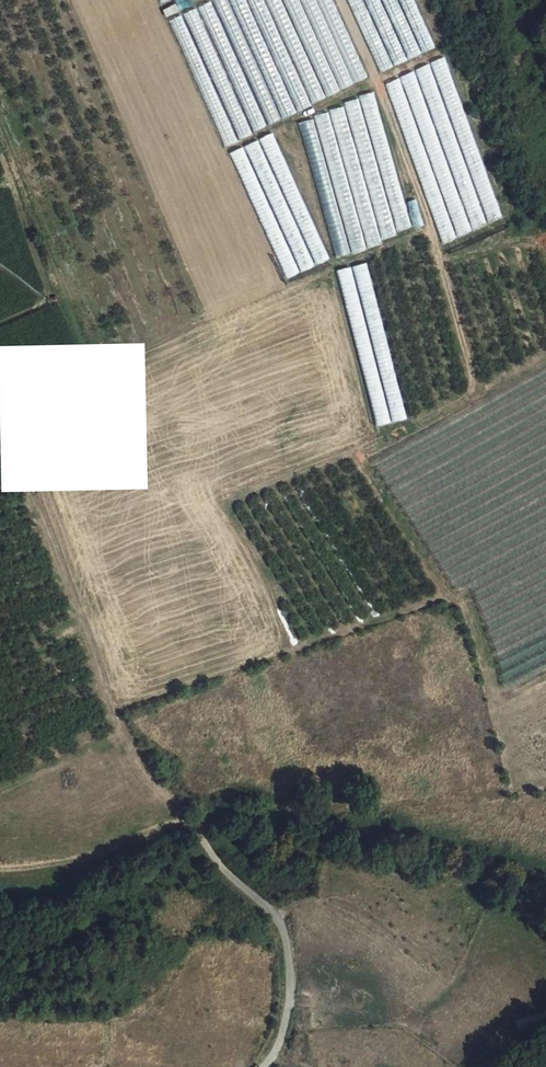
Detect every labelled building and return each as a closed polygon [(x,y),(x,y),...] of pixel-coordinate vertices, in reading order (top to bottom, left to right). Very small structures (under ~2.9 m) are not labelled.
[(168,15),(220,143),(367,82),(333,0),(203,0),(168,15)] [(431,50),(410,0),(347,0),(376,72),(431,50)] [(438,241),(497,222),(444,60),(385,79),(438,241)] [(375,97),(298,117),(333,254),(417,233),(409,202),(403,203),(375,97)] [(275,132),(230,151),(283,279),(328,261),(275,132)] [(446,609),(443,601),(434,604),(437,611),(446,609)]
